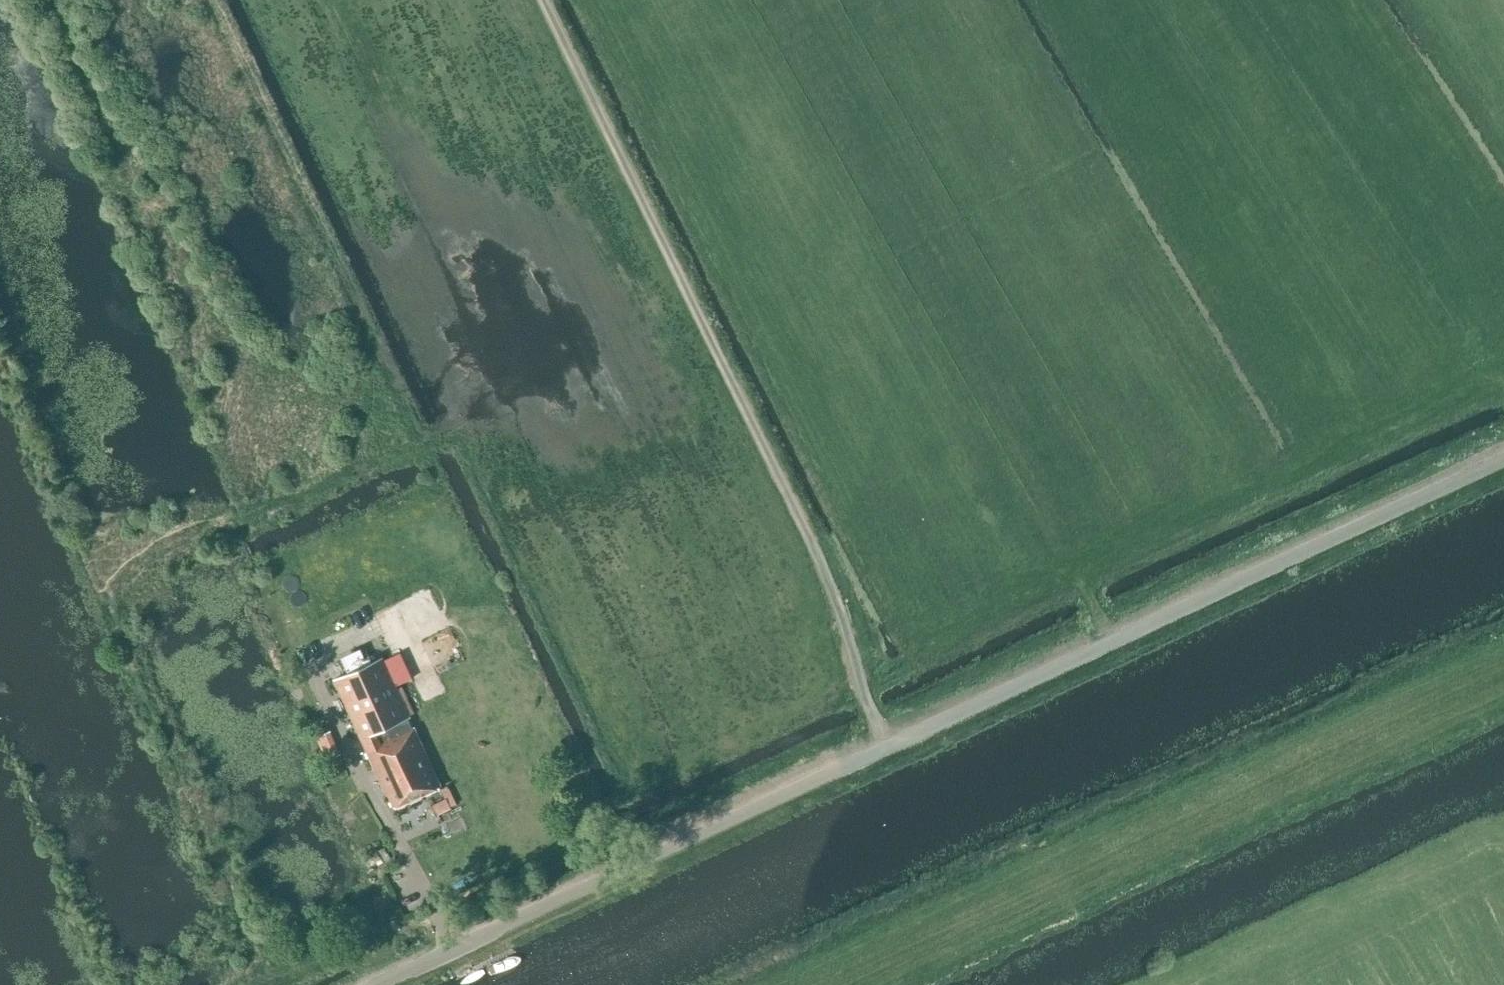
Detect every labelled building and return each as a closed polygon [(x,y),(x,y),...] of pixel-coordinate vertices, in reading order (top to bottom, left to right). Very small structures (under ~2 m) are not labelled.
[(409,717),(383,659),(337,680),(337,679),(334,681),(361,739),(407,718),(409,717)] [(412,729),(407,718),(361,739),(386,795),(388,794),(394,808),(440,787),(414,728),(412,729)] [(332,732),(318,738),(328,760),(342,754),(332,732)]
